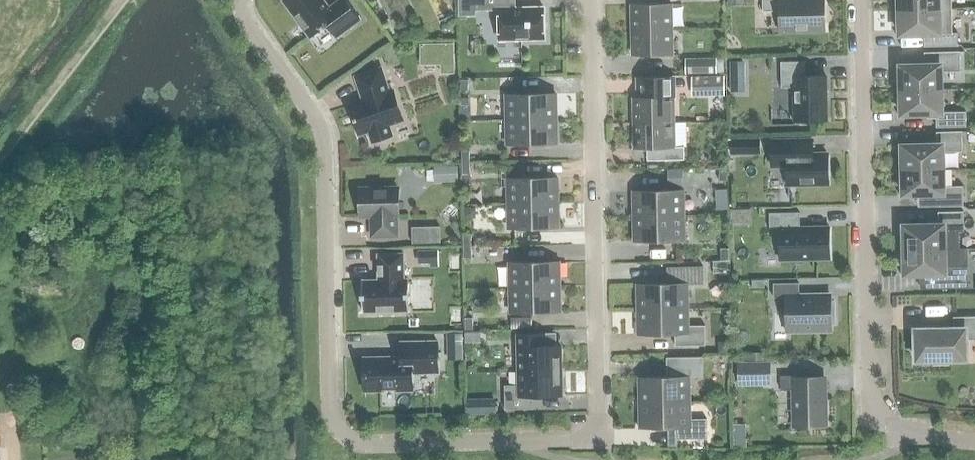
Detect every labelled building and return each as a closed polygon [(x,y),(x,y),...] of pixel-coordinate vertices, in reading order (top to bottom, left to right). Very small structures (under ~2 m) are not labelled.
[(323,0),(284,0),(311,37),(331,22),(340,34),(360,19),(346,0),(339,0),(329,8),(323,0)] [(543,7),(509,7),(509,0),(475,0),(476,10),(498,9),(499,40),(544,39),(543,7)] [(825,29),(824,0),(762,0),(762,11),(780,10),(780,30),(825,29)] [(896,10),(951,8),(951,0),(896,0),(896,10)] [(632,29),(672,29),(671,4),(632,5),(632,29)] [(952,34),(951,8),(896,10),(896,25),(899,25),(899,33),(896,33),(896,35),(941,34),(941,46),(958,46),(958,33),(952,34)] [(633,54),(672,53),(672,29),(632,29),(633,54)] [(453,43),(424,44),(424,60),(441,60),(441,73),(454,73),(453,64),(453,43)] [(897,75),(898,90),(941,89),(940,71),(960,71),(960,51),(934,52),(935,64),(896,65),(896,66),(900,66),(900,75),(897,75)] [(716,58),(685,59),(686,73),(716,72),(716,58)] [(745,61),(730,61),(730,80),(745,80),(745,61)] [(805,61),(781,62),(781,87),(793,87),(794,121),(827,120),(826,75),(805,76),(805,61)] [(381,68),(355,76),(361,93),(363,93),(365,99),(349,104),(359,134),(369,131),(372,141),(391,134),(388,124),(402,120),(392,90),(389,91),(381,68)] [(724,76),(692,77),(692,93),(724,92),(724,76)] [(468,79),(460,79),(460,91),(468,91),(468,79)] [(941,112),(941,89),(898,90),(898,105),(901,105),(901,113),(897,113),(897,115),(936,114),(936,127),(966,126),(966,111),(941,112)] [(556,93),(506,94),(506,119),(556,118),(556,93)] [(634,123),(674,122),(673,97),(633,98),(634,123)] [(556,118),(506,119),(507,144),(557,143),(556,118)] [(674,122),(634,123),(634,147),(659,147),(659,159),(684,159),(684,146),(674,147),(674,122)] [(962,131),(936,132),(936,144),(898,145),(898,146),(902,146),(902,155),(899,155),(900,170),(942,169),(942,151),(962,151),(962,131)] [(730,149),(746,149),(746,138),(730,138),(730,149)] [(772,140),(772,154),(772,165),(787,165),(788,184),(828,184),(827,154),(811,154),(811,140),(772,140)] [(469,150),(461,150),(462,162),(470,162),(469,150)] [(462,174),(470,174),(470,162),(462,162),(462,174)] [(459,181),(458,165),(434,166),(434,182),(459,181)] [(719,168),(719,180),(727,180),(727,168),(719,168)] [(667,186),(682,186),(682,169),(667,169),(667,186)] [(943,186),(942,169),(900,170),(900,185),(903,185),(903,193),(899,193),(899,195),(937,194),(938,206),(963,206),(963,186),(943,186)] [(508,178),(508,203),(558,202),(557,177),(508,178)] [(398,188),(360,189),(360,215),(371,215),(372,236),(397,235),(396,214),(399,214),(398,188)] [(633,191),(634,216),(684,215),(683,190),(633,191)] [(508,203),(509,228),(558,227),(558,202),(508,203)] [(465,206),(465,218),(475,218),(476,207),(465,206)] [(729,209),(729,223),(740,222),(740,209),(729,209)] [(901,235),(901,250),(944,249),(960,248),(959,231),(964,230),(963,211),(938,212),(938,224),(900,225),(900,226),(904,226),(904,235),(901,235)] [(829,226),(800,227),(799,212),(769,213),(769,229),(779,228),(780,260),(829,259),(829,226)] [(634,241),(684,240),(684,215),(634,216),(634,241)] [(411,243),(440,242),(440,226),(411,227),(411,243)] [(463,246),(471,246),(471,234),(463,234),(463,246)] [(464,258),(472,258),(471,246),(463,246),(464,258)] [(720,248),(721,260),(729,260),(728,248),(720,248)] [(960,248),(944,249),(901,250),(901,265),(905,265),(905,273),(901,273),(901,275),(939,274),(939,288),(968,288),(968,265),(960,266),(960,248)] [(438,267),(438,249),(417,250),(418,264),(429,264),(430,268),(438,267)] [(403,253),(377,254),(378,279),(362,280),(363,312),(409,311),(408,279),(404,279),(403,253)] [(509,262),(510,287),(559,286),(559,261),(509,262)] [(706,281),(706,261),(684,261),(685,281),(706,281)] [(764,287),(764,279),(752,279),(752,287),(764,287)] [(638,309),(687,308),(687,283),(637,284),(638,309)] [(799,283),(773,283),(773,297),(786,297),(786,330),(831,329),(831,320),(834,320),(834,304),(831,304),(831,295),(799,296),(799,283)] [(510,287),(510,312),(560,311),(559,286),(510,287)] [(687,308),(638,309),(638,334),(675,333),(675,345),(705,345),(705,325),(688,325),(687,308)] [(916,331),(916,360),(933,360),(933,363),(948,363),(948,359),(966,359),(965,340),(974,339),(974,316),(953,317),(953,329),(911,330),(911,331),(916,331)] [(473,317),(465,317),(465,329),(473,329),(473,317)] [(479,331),(465,331),(466,341),(480,341),(479,331)] [(518,346),(518,371),(561,370),(561,345),(541,345),(541,333),(518,333),(518,346)] [(364,357),(365,397),(365,391),(413,390),(412,373),(438,372),(437,340),(401,341),(401,356),(364,357)] [(718,340),(718,354),(732,354),(732,340),(718,340)] [(463,360),(463,341),(448,341),(448,360),(463,360)] [(698,356),(687,357),(687,372),(698,372),(698,356)] [(770,382),(770,362),(738,362),(738,383),(770,382)] [(533,408),(533,395),(562,395),(561,370),(518,371),(519,384),(504,385),(505,409),(533,408)] [(795,375),(780,375),(781,390),(794,390),(795,426),(825,426),(824,376),(795,377),(795,375)] [(640,402),(689,401),(689,376),(639,377),(640,402)] [(495,397),(480,398),(480,414),(495,414),(495,397)] [(689,401),(640,402),(640,427),(677,427),(677,439),(707,438),(707,418),(690,419),(689,401)]
